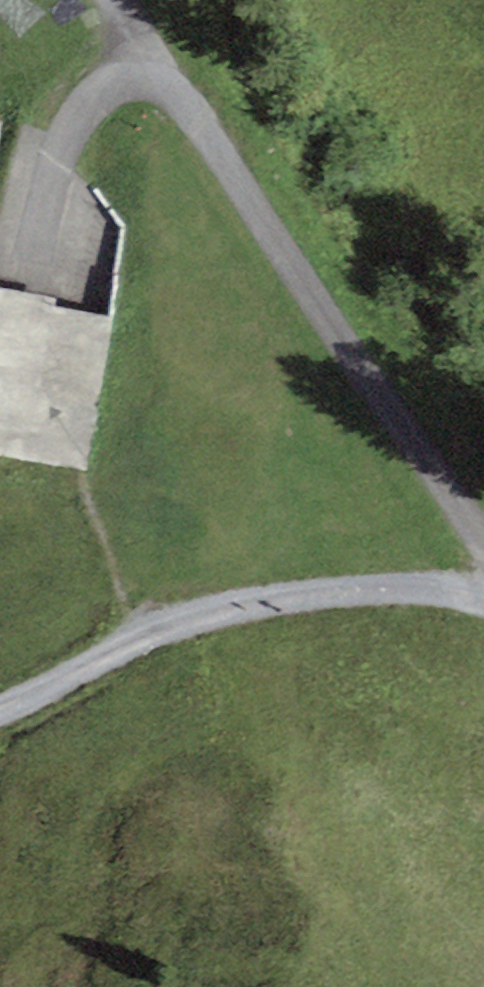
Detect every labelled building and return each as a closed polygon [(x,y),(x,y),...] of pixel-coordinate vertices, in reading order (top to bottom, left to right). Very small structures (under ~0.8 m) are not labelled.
[(75,487),(107,324),(0,304),(0,472),(75,487)]
